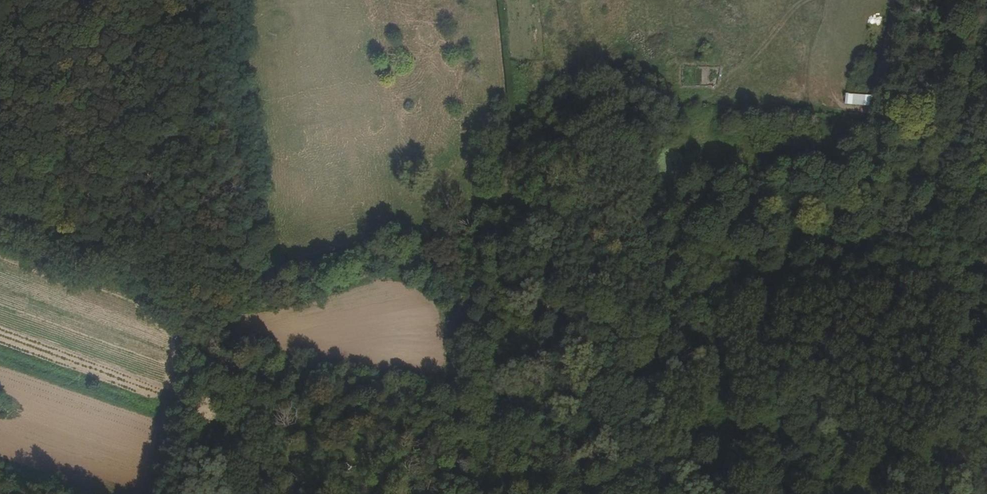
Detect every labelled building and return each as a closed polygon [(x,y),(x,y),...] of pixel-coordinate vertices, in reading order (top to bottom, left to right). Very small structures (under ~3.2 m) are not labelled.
[(845,94),(844,104),(871,105),(872,95),(845,94)]
